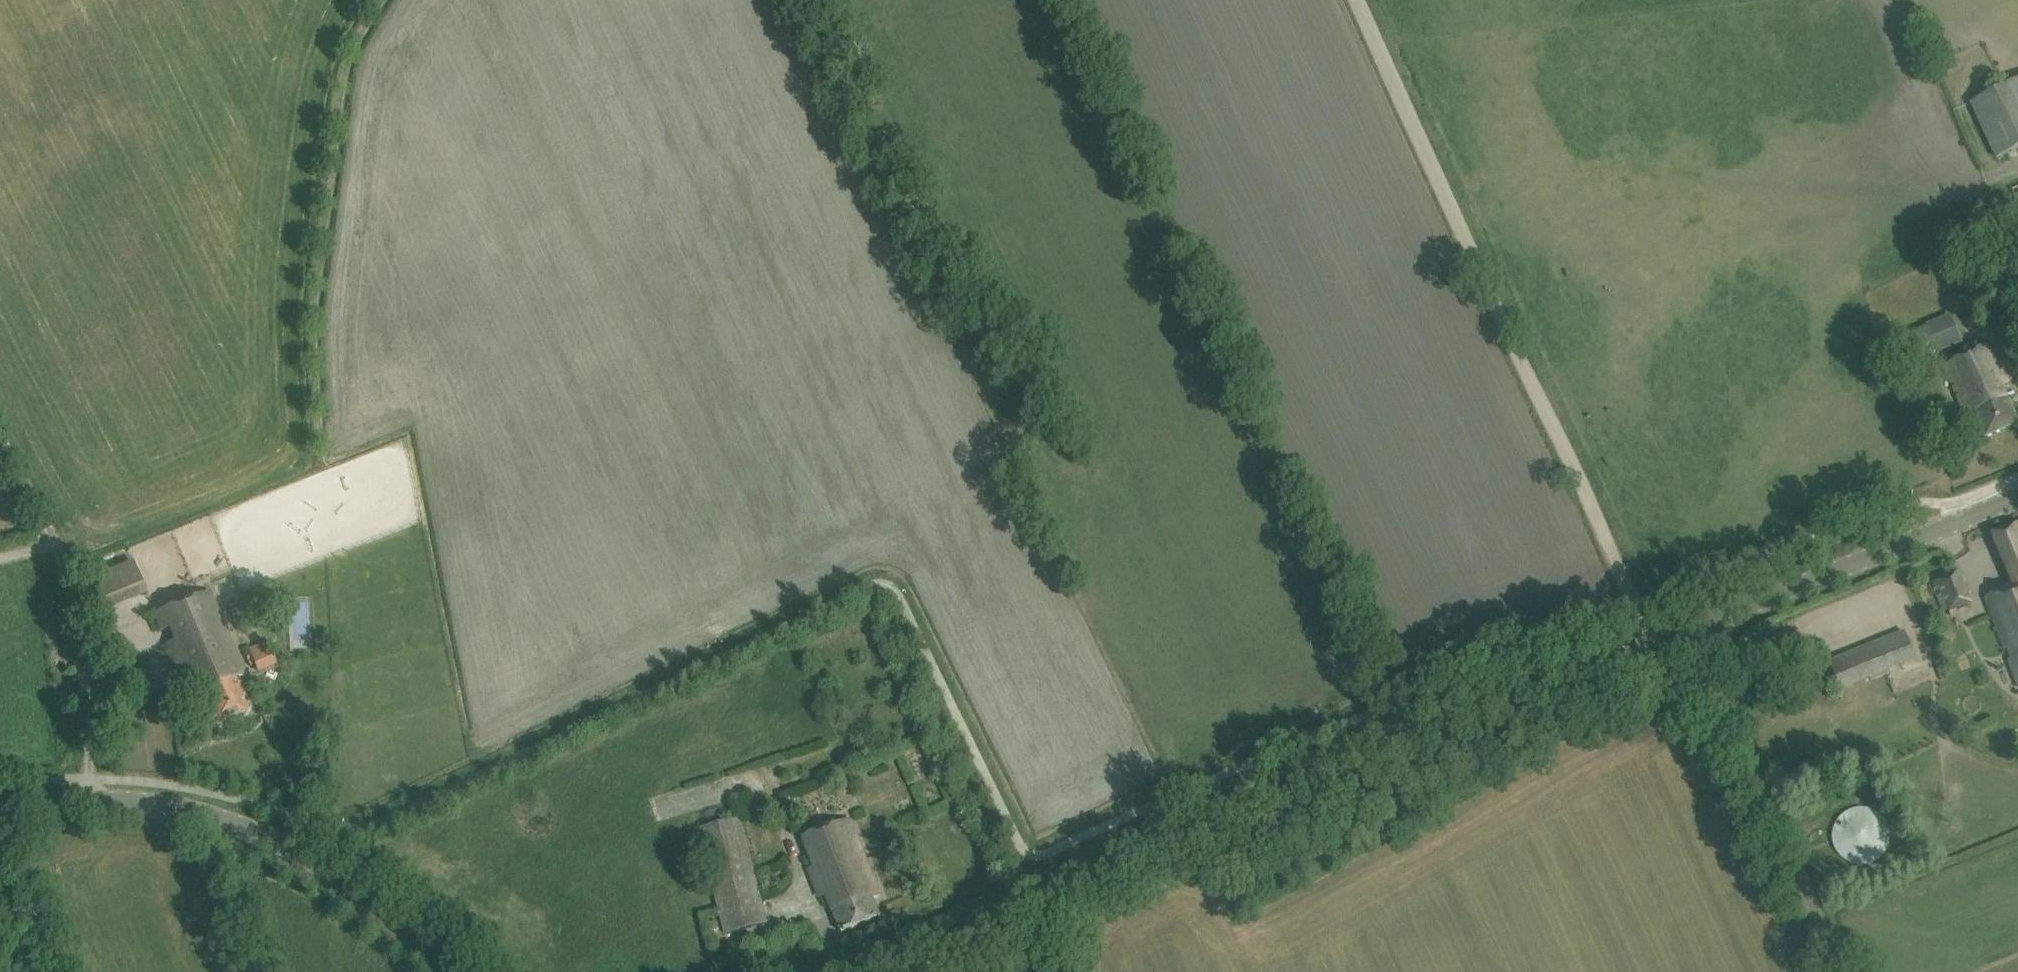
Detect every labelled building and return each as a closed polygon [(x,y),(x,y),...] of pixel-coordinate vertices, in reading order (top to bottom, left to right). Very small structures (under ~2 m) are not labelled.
[(1969,103),(1995,160),(2017,149),(2017,79),(1969,103)] [(1937,350),(1927,327),(1893,342),(1902,364),(1937,350)] [(1985,438),(2017,423),(2001,387),(2009,383),(1992,345),(1944,367),(1973,431),(1980,428),(1985,438)] [(1993,535),(2014,586),(1985,598),(1991,616),(2013,671),(2014,671),(2017,682),(2017,525),(1993,535)] [(102,608),(145,591),(134,563),(91,580),(102,608)] [(1931,583),(1943,613),(1948,611),(1949,614),(1974,604),(1960,570),(1935,579),(1936,581),(1931,583)] [(213,727),(251,711),(237,679),(246,676),(210,592),(155,614),(162,631),(170,628),(176,640),(168,644),(185,685),(193,682),(213,727)] [(1964,611),(1971,626),(1986,619),(1979,604),(1964,611)] [(1914,658),(1904,632),(1859,650),(1870,676),(1914,658)] [(250,666),(255,664),(259,673),(277,665),(271,646),(265,648),(263,642),(248,649),(251,656),(247,657),(250,666)] [(1888,826),(1886,822),(1883,818),(1880,814),(1876,812),(1871,810),(1866,808),(1862,808),(1857,808),(1852,810),(1847,812),(1843,815),(1840,818),(1837,822),(1835,826),(1833,831),(1833,836),(1833,841),(1834,846),(1836,850),(1838,854),(1841,858),(1845,861),(1850,863),(1854,865),(1859,866),(1864,866),(1869,865),(1873,863),(1878,861),(1882,858),(1885,854),(1887,850),(1889,846),(1890,841),(1891,836),(1890,831),(1888,826)] [(726,935),(767,924),(740,819),(699,830),(726,935)] [(848,819),(803,837),(816,868),(809,870),(820,898),(827,895),(842,933),(881,918),(874,900),(880,897),(848,819)] [(713,932),(720,930),(717,922),(710,924),(713,932)]
